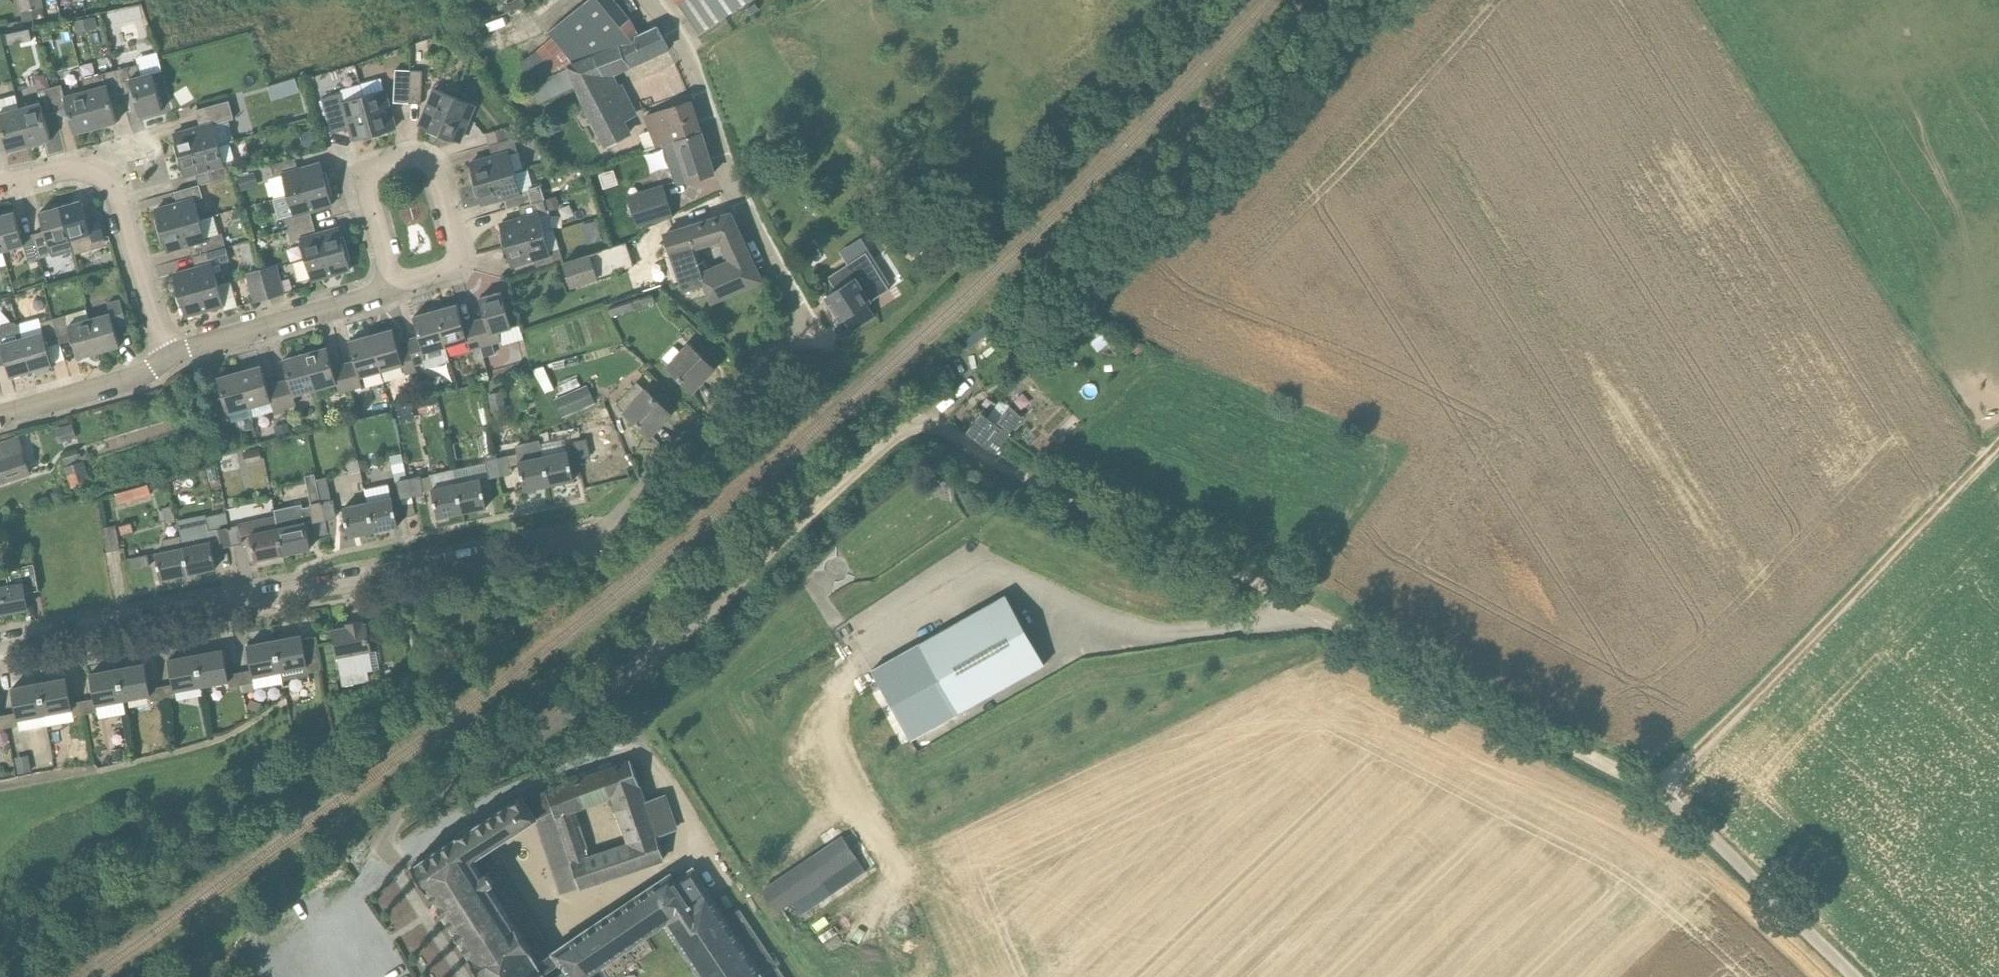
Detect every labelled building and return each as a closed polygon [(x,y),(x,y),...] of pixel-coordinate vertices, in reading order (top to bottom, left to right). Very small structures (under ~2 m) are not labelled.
[(21,12),(32,10),(30,0),(19,0),(21,12)] [(32,10),(44,8),(43,0),(30,0),(32,10)] [(471,11),(479,17),(491,0),(479,0),(471,11)] [(512,11),(523,6),(520,0),(514,0),(508,3),(512,11)] [(552,37),(574,64),(596,54),(609,80),(615,77),(651,58),(669,48),(657,26),(638,36),(630,20),(630,19),(615,0),(588,0),(548,32),(552,37)] [(680,2),(678,3),(698,34),(746,2),(750,0),(679,0),(680,2)] [(118,11),(104,14),(107,28),(121,24),(118,11)] [(95,16),(72,21),(74,33),(97,29),(95,16)] [(22,30),(25,42),(32,40),(29,28),(22,30)] [(153,73),(162,70),(157,52),(137,58),(139,64),(116,70),(122,95),(134,92),(140,116),(162,110),(153,73)] [(577,86),(584,103),(619,86),(615,77),(609,80),(596,54),(574,64),(568,67),(577,86)] [(577,86),(568,67),(535,83),(528,86),(537,105),(577,86)] [(111,98),(122,95),(116,70),(104,73),(104,74),(83,79),(86,91),(96,128),(117,122),(111,98)] [(409,104),(410,71),(395,70),(393,103),(409,104)] [(410,71),(409,104),(421,104),(423,71),(410,71)] [(619,86),(584,103),(605,147),(632,134),(625,120),(638,114),(624,84),(619,86)] [(86,91),(65,96),(62,85),(50,88),(56,112),(68,109),(74,134),(96,128),(86,91)] [(44,115),(56,112),(50,88),(38,91),(41,102),(20,108),(29,145),(51,140),(44,115)] [(440,134),(455,97),(435,89),(420,126),(440,134)] [(375,134),(395,128),(385,90),(364,96),(375,134)] [(364,96),(345,101),(342,93),(322,98),(332,133),(350,128),(354,140),(375,134),(364,96)] [(440,134),(460,142),(475,105),(455,97),(440,134)] [(180,155),(219,144),(213,125),(234,119),(229,101),(196,110),(200,127),(175,134),(180,155)] [(664,145),(701,133),(691,101),(646,115),(656,147),(664,144),(664,145)] [(20,108),(0,113),(0,127),(2,127),(8,151),(29,145),(20,108)] [(315,130),(298,134),(302,147),(318,143),(315,130)] [(499,142),(496,131),(486,134),(489,145),(499,142)] [(680,185),(694,180),(713,174),(701,133),(664,145),(675,182),(680,185)] [(515,173),(510,154),(517,151),(514,138),(499,142),(489,145),(493,157),(471,163),(476,184),(515,173)] [(219,144),(180,155),(186,176),(197,173),(201,184),(236,175),(232,162),(235,161),(229,141),(219,144)] [(326,184),(321,163),(299,170),(295,158),(271,165),(274,177),(269,179),(274,198),(288,194),(288,195),(326,184)] [(258,186),(254,172),(237,177),(241,191),(258,186)] [(528,189),(529,190),(520,193),(515,173),(476,184),(482,204),(504,198),(507,210),(519,207),(519,206),(540,201),(544,200),(540,186),(528,189)] [(310,211),(332,205),(326,184),(288,195),(293,214),(285,217),(289,229),(313,223),(310,211)] [(649,225),(674,218),(663,184),(627,196),(638,229),(649,225)] [(162,230),(200,220),(195,200),(203,198),(199,185),(175,192),(178,203),(156,209),(162,230)] [(556,197),(545,200),(548,211),(559,208),(556,197)] [(107,246),(105,240),(98,216),(87,219),(82,200),(61,206),(70,240),(74,255),(107,246)] [(506,245),(545,234),(539,215),(547,212),(544,200),(540,201),(519,206),(519,207),(522,218),(500,224),(506,245)] [(49,246),(70,240),(61,206),(39,212),(45,231),(34,234),(40,258),(52,255),(49,246)] [(34,234),(22,237),(15,212),(0,216),(0,239),(3,251),(24,245),(28,262),(40,258),(34,234)] [(684,295),(705,286),(713,303),(742,289),(761,281),(730,214),(662,235),(684,295)] [(240,215),(232,217),(234,225),(242,222),(240,215)] [(226,247),(220,227),(203,234),(200,220),(162,230),(168,251),(190,245),(193,256),(226,247)] [(344,249),(339,228),(316,234),(313,223),(289,229),(292,242),(300,240),(306,260),(344,249)] [(563,263),(559,249),(555,231),(545,234),(506,245),(512,266),(534,260),(537,271),(563,263)] [(906,243),(916,257),(928,248),(919,234),(906,243)] [(624,243),(590,254),(598,278),(631,267),(624,243)] [(218,284),(213,266),(230,261),(226,247),(193,256),(196,268),(174,274),(180,295),(218,284)] [(344,249),(306,260),(294,263),(299,281),(311,277),(312,280),(350,270),(344,249)] [(598,278),(590,254),(564,262),(572,286),(598,278)] [(838,290),(826,297),(841,321),(889,290),(866,254),(829,277),(838,290)] [(269,298),(284,294),(277,268),(274,269),(273,265),(261,269),(265,284),(269,298)] [(269,298),(265,284),(261,269),(250,272),(251,276),(248,277),(255,302),(269,298)] [(186,316),(224,305),(218,284),(180,295),(186,316)] [(512,329),(512,328),(502,292),(479,298),(485,317),(474,321),(481,347),(492,344),(501,341),(499,333),(512,329)] [(612,316),(643,305),(655,301),(652,294),(640,297),(632,300),(631,299),(609,307),(612,316)] [(100,352),(120,346),(115,327),(128,324),(121,300),(108,304),(110,313),(91,318),(100,352)] [(481,347),(474,321),(463,324),(457,304),(436,310),(445,346),(467,340),(470,350),(481,347)] [(424,352),(445,346),(436,310),(414,317),(419,337),(408,340),(409,345),(415,365),(426,362),(424,352)] [(100,352),(91,318),(69,325),(66,315),(54,319),(62,342),(72,339),(78,358),(100,352)] [(47,346),(62,342),(54,319),(32,325),(31,321),(19,325),(23,338),(32,371),(53,365),(47,346)] [(19,325),(19,323),(16,324),(15,322),(0,326),(0,328),(0,329),(0,359),(5,358),(11,377),(32,371),(23,338),(19,325)] [(1090,332),(1095,339),(1105,332),(1100,325),(1090,332)] [(415,365),(409,345),(399,348),(393,329),(371,335),(381,371),(403,365),(405,375),(417,371),(415,365)] [(360,377),(381,371),(371,335),(349,341),(355,360),(344,364),(352,389),(362,387),(360,377)] [(495,354),(492,344),(481,347),(484,356),(495,354)] [(714,369),(701,357),(703,355),(690,344),(668,367),(693,391),(714,369)] [(352,389),(344,364),(333,367),(327,347),(306,353),(316,389),(337,383),(340,393),(352,389)] [(494,371),(518,360),(513,350),(489,361),(494,371)] [(294,395),(316,389),(306,353),(284,359),(289,379),(278,382),(285,408),(297,405),(294,395)] [(563,359),(551,363),(553,370),(565,367),(563,359)] [(285,408),(278,382),(267,385),(262,365),(240,371),(252,417),(274,411),(275,415),(286,412),(285,408)] [(230,423),(252,417),(240,371),(218,378),(223,398),(212,401),(219,426),(231,423),(230,423)] [(595,403),(587,384),(553,399),(562,418),(595,403)] [(489,394),(492,413),(507,411),(503,391),(489,394)] [(650,436),(671,414),(647,391),(626,412),(650,436)] [(997,454),(1012,433),(1013,434),(1025,419),(1010,406),(995,425),(981,414),(967,433),(987,448),(988,447),(997,454)] [(71,421),(52,428),(58,444),(76,437),(71,421)] [(287,422),(273,426),(276,435),(289,432),(287,422)] [(30,473),(19,438),(0,444),(0,483),(30,473)] [(543,457),(544,457),(540,440),(515,445),(525,490),(549,485),(543,457)] [(586,440),(576,442),(579,458),(589,456),(586,440)] [(259,448),(243,452),(245,464),(261,460),(259,448)] [(549,485),(574,480),(568,451),(544,457),(543,457),(549,485)] [(511,472),(507,455),(496,457),(500,474),(511,472)] [(500,474),(496,457),(486,460),(486,462),(489,476),(500,474)] [(64,466),(71,488),(90,482),(84,460),(83,460),(64,466)] [(436,488),(432,489),(438,517),(463,512),(456,483),(453,469),(433,473),(436,488)] [(406,471),(395,474),(397,480),(398,480),(407,478),(406,471)] [(421,475),(409,478),(412,494),(424,492),(424,490),(421,477),(421,475)] [(398,480),(397,480),(400,496),(400,497),(402,496),(412,494),(409,478),(407,478),(398,480)] [(481,478),(456,483),(463,512),(487,507),(481,478)] [(150,490),(162,486),(160,481),(148,484),(150,490)] [(119,504),(132,500),(151,495),(150,490),(148,484),(116,493),(119,504)] [(307,489),(310,503),(320,501),(317,487),(307,489)] [(331,499),(322,501),(325,519),(337,516),(333,498),(331,499)] [(399,526),(393,500),(393,498),(368,503),(374,531),(399,526)] [(302,504),(274,510),(275,515),(278,528),(284,554),(311,548),(306,523),(313,521),(325,519),(322,501),(320,501),(310,503),(309,503),(310,506),(303,508),(302,504)] [(349,537),(374,531),(368,503),(343,508),(349,537)] [(172,506),(163,508),(166,521),(175,519),(172,506)] [(209,530),(181,536),(183,548),(188,573),(217,568),(213,548),(212,542),(220,541),(221,547),(232,544),(228,526),(225,512),(206,516),(209,530)] [(260,532),(250,534),(255,560),(284,554),(278,528),(275,515),(257,519),(260,532)] [(130,522),(119,525),(122,535),(133,532),(130,522)] [(232,544),(243,542),(241,536),(239,524),(228,526),(232,544)] [(115,525),(102,528),(107,552),(119,550),(115,525)] [(165,552),(156,554),(161,579),(188,573),(183,548),(181,536),(163,540),(165,552)] [(147,554),(129,558),(131,570),(150,567),(147,554)] [(38,589),(34,564),(7,570),(8,577),(9,584),(1,586),(0,582),(0,614),(28,609),(26,591),(38,589)] [(919,644),(872,670),(911,740),(1045,665),(1006,595),(919,644)] [(363,621),(347,624),(347,627),(333,630),(343,686),(370,681),(368,672),(379,669),(376,651),(371,651),(366,624),(363,624),(363,621)] [(309,676),(309,673),(322,670),(316,637),(303,639),(302,635),(275,640),(282,681),(309,676)] [(252,669),(240,671),(243,684),(255,682),(255,688),(282,683),(282,681),(275,640),(248,645),(252,669)] [(243,684),(240,672),(229,674),(224,650),(196,655),(202,685),(229,680),(230,687),(243,684)] [(175,691),(202,685),(196,655),(169,660),(173,683),(162,685),(164,699),(176,697),(175,691)] [(164,699),(162,685),(150,687),(145,664),(118,669),(123,699),(150,694),(151,701),(164,699)] [(96,705),(123,699),(118,669),(90,674),(95,697),(83,700),(85,713),(97,710),(96,705)] [(85,713),(83,700),(71,702),(67,678),(40,683),(45,714),(72,709),(73,715),(85,713)] [(47,726),(45,714),(40,683),(12,688),(16,712),(5,714),(7,727),(20,725),(21,730),(47,726)] [(250,699),(247,708),(258,712),(261,703),(250,699)] [(320,737),(320,738),(323,747),(333,744),(330,734),(320,737)] [(112,762),(122,761),(121,749),(111,750),(112,762)] [(15,757),(17,773),(32,771),(29,755),(15,757)] [(664,859),(656,837),(675,830),(664,797),(645,804),(631,762),(548,791),(526,798),(536,820),(562,895),(664,859)] [(413,865),(484,976),(582,976),(664,923),(700,976),(784,976),(739,911),(725,921),(694,874),(677,885),(672,878),(538,963),(473,860),(536,820),(526,798),(524,795),(424,859),(413,865)] [(781,877),(763,889),(777,911),(791,902),(793,901),(801,914),(865,872),(857,858),(843,836),(781,877)]
